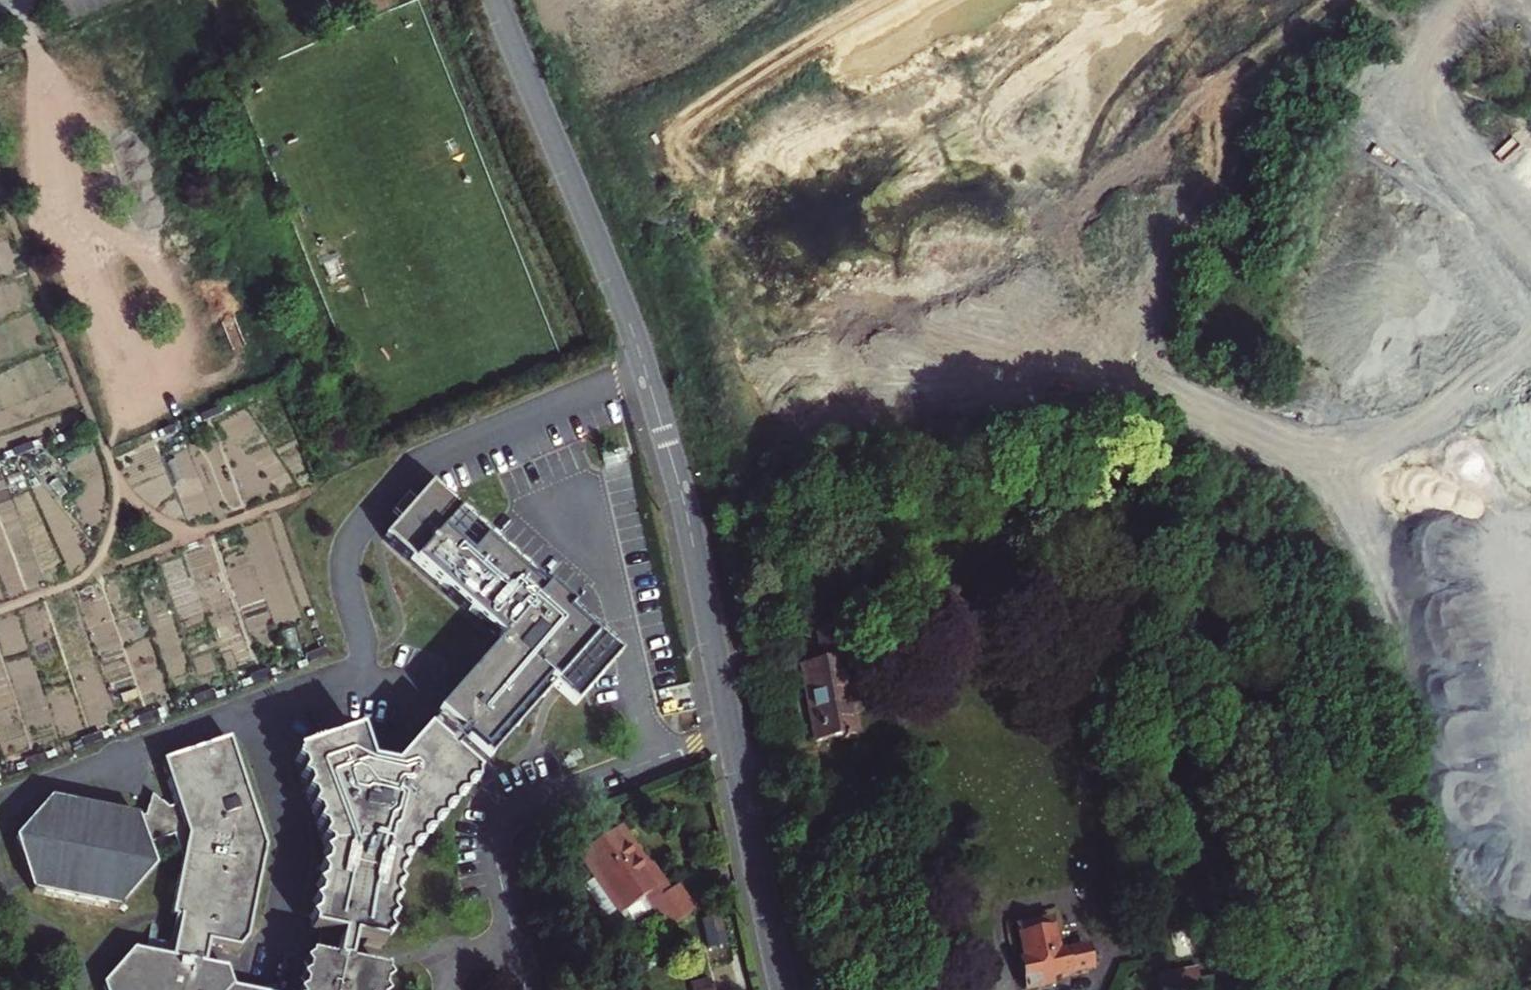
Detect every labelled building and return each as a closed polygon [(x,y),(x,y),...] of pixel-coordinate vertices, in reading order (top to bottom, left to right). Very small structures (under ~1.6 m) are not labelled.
[(347,278),(341,251),(328,254),(333,280),(347,278)] [(387,979),(351,971),(357,945),(384,951),(405,865),(479,775),(453,753),(468,736),(491,755),(553,681),(575,699),(603,669),(619,644),(422,482),(378,538),(498,637),(437,712),(441,714),(427,732),(395,771),(371,769),(361,736),(294,758),(326,854),(308,935),(341,942),(336,967),(309,962),(303,989),(386,989),(387,979)] [(835,646),(848,644),(841,611),(811,618),(817,649),(794,653),(803,698),(811,732),(836,727),(837,730),(843,728),(843,725),(852,724),(835,646)] [(235,977),(205,970),(208,948),(239,954),(248,947),(268,855),(233,746),(165,768),(179,811),(141,824),(141,823),(53,804),(18,845),(36,897),(122,916),(159,877),(151,853),(177,844),(184,866),(185,867),(172,920),(183,921),(175,961),(132,953),(101,989),(241,989),(235,977)] [(639,902),(664,935),(689,915),(671,890),(665,895),(646,870),(618,834),(614,838),(610,832),(571,863),(616,920),(639,902)] [(1056,951),(1048,915),(1017,921),(1026,959),(1020,961),(1025,985),(1041,982),(1051,980),(1049,972),(1080,965),(1078,955),(1064,958),(1063,949),(1056,951)] [(715,923),(698,926),(704,950),(720,947),(715,923)] [(1164,989),(1183,989),(1193,989),(1192,972),(1164,973),(1164,989)]
